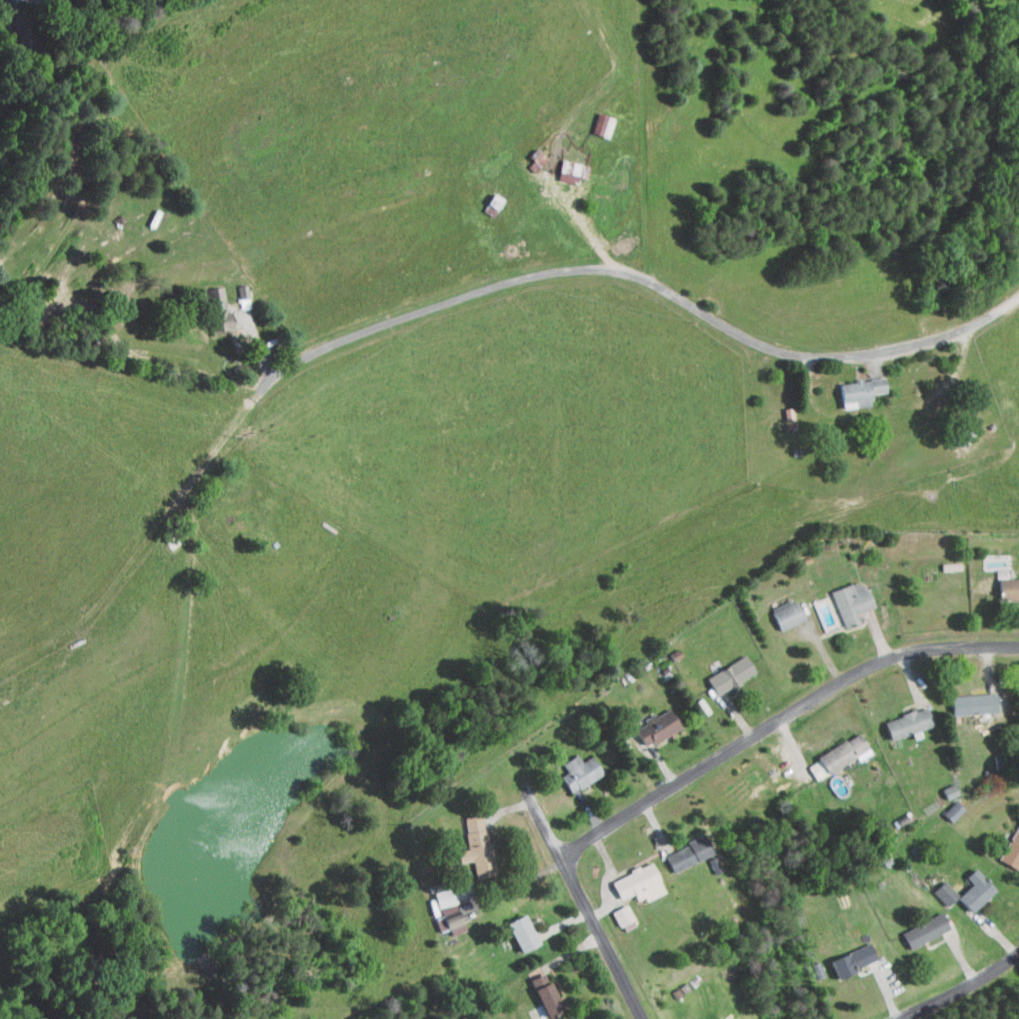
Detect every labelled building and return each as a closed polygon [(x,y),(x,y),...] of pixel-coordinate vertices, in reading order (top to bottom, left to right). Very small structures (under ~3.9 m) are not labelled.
[(583,127),(599,131),(604,111),(587,107),(583,127)] [(570,156),(550,154),(548,174),(568,177),(570,156)] [(481,209),(487,198),(479,194),(473,205),(481,209)] [(238,292),(237,279),(227,279),(228,292),(238,292)] [(216,280),(196,281),(199,325),(219,324),(216,280)] [(876,386),(875,373),(830,376),(832,401),(861,400),(861,387),(876,386)] [(989,572),(989,593),(1018,593),(1018,572),(989,572)] [(820,586),(835,623),(850,617),(847,608),(865,601),(857,583),(845,587),(841,577),(820,586)] [(761,602),(770,625),(794,614),(785,592),(761,602)] [(696,670),(705,689),(746,669),(736,650),(696,670)] [(986,707),(986,688),(942,689),(942,708),(986,707)] [(923,720),(917,701),(874,714),(880,734),(902,728),(904,733),(911,731),(909,724),(923,720)] [(634,740),(670,722),(660,703),(624,721),(634,740)] [(808,750),(818,768),(846,752),(848,755),(861,748),(849,726),(808,750)] [(592,770),(582,750),(571,755),(567,748),(552,756),(557,767),(551,770),(560,787),(592,770)] [(806,774),(815,768),(807,755),(798,760),(806,774)] [(949,788),(944,777),(932,783),(936,793),(949,788)] [(940,816),(953,803),(946,795),(932,808),(940,816)] [(453,811),(458,843),(447,845),(449,857),(462,855),(465,872),(483,869),(474,808),(453,811)] [(1005,863),(1018,840),(1018,819),(1011,815),(988,853),(1005,863)] [(662,866),(705,847),(696,828),(653,847),(662,866)] [(609,894),(623,888),(628,897),(654,885),(641,857),(601,875),(609,894)] [(961,906),(985,884),(965,862),(956,871),(962,878),(947,892),(961,906)] [(923,886),(936,900),(948,890),(934,875),(923,886)] [(445,897),(442,882),(423,886),(426,901),(445,897)] [(455,924),(446,897),(430,903),(439,930),(455,924)] [(602,905),(608,921),(623,915),(617,899),(602,905)] [(900,943),(940,923),(931,906),(891,927),(900,943)] [(528,939),(516,909),(497,916),(509,947),(528,939)] [(867,954),(859,937),(819,955),(828,973),(867,954)] [(553,1004),(536,967),(519,974),(535,1011),(553,1004)]
